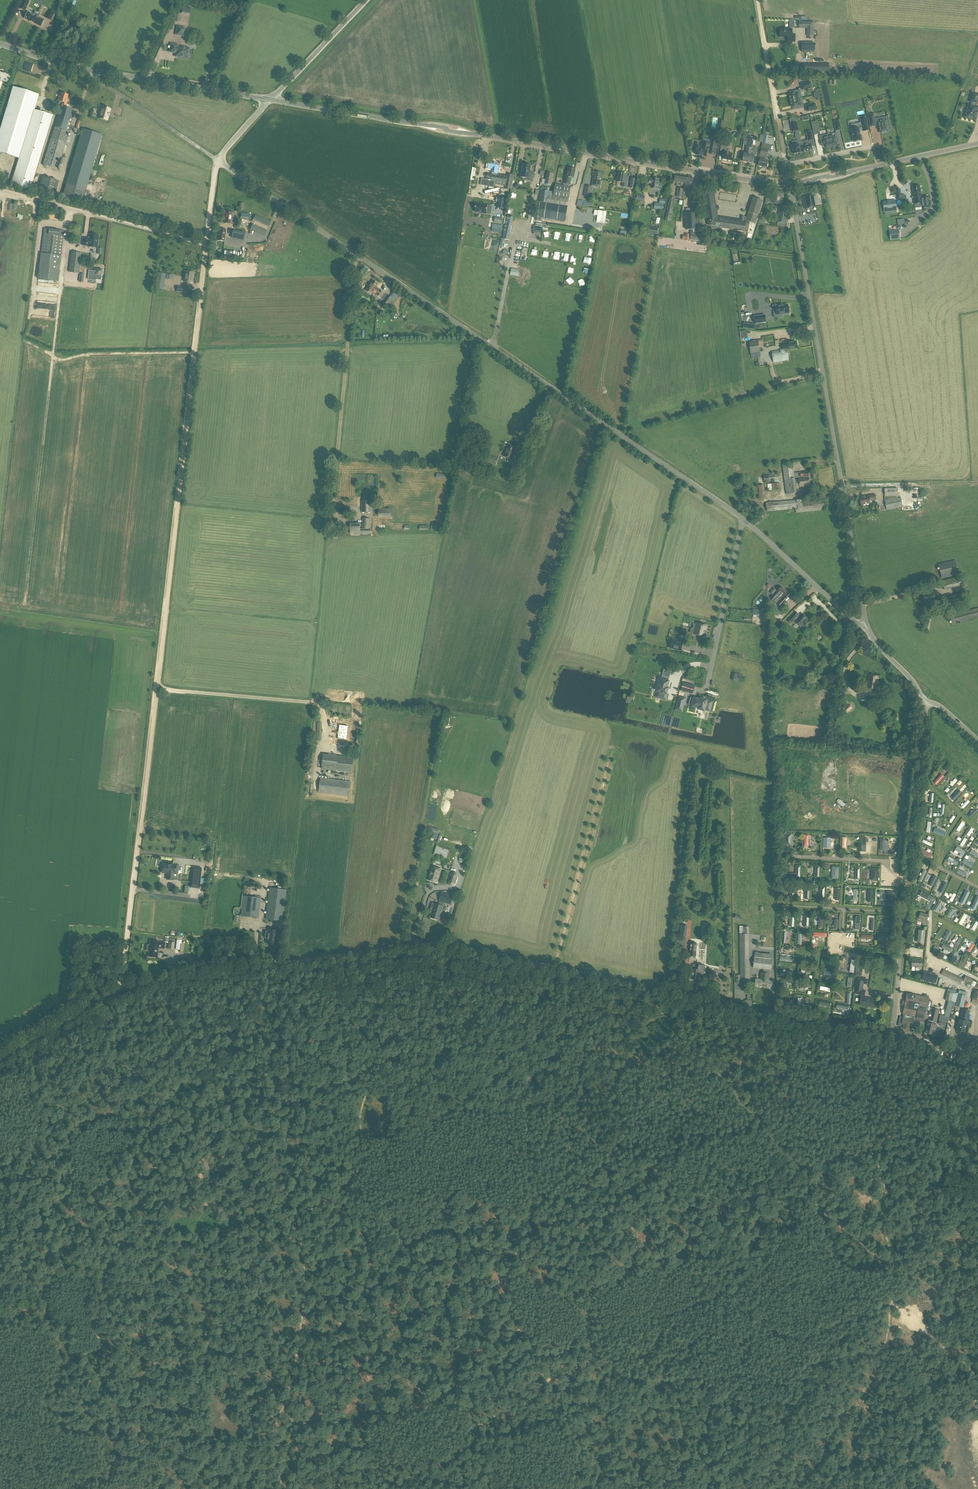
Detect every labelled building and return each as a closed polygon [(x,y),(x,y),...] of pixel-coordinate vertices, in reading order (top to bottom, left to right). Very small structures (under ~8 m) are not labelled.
[(18,10),(24,12),(29,2),(24,0),(23,0),(18,10)] [(34,11),(33,15),(26,12),(23,19),(28,21),(28,22),(31,24),(32,23),(40,27),(43,20),(37,17),(39,14),(34,11)] [(813,22),(799,22),(799,28),(807,28),(807,36),(813,36),(813,22)] [(178,26),(176,35),(184,37),(186,27),(188,27),(189,26),(185,25),(185,27),(178,26)] [(792,29),(780,30),(780,38),(788,38),(788,42),(795,41),(795,35),(792,35),(792,29)] [(802,43),(802,52),(815,52),(815,43),(802,43)] [(171,45),(170,53),(176,54),(175,56),(178,57),(185,59),(186,56),(188,56),(189,55),(190,55),(191,54),(191,52),(191,51),(190,51),(189,50),(190,49),(177,47),(178,46),(171,45)] [(801,63),(801,72),(829,72),(829,63),(801,63)] [(13,90),(0,133),(0,154),(18,159),(37,97),(13,90)] [(802,98),(800,90),(790,92),(791,95),(789,95),(790,101),(802,98)] [(60,105),(42,164),(59,170),(73,120),(70,119),(72,111),(65,108),(67,100),(66,99),(67,95),(60,93),(57,101),(58,101),(57,104),(60,105)] [(965,117),(976,119),(977,112),(977,107),(976,106),(975,106),(976,103),(977,103),(977,98),(977,94),(972,93),(970,102),(972,102),(971,105),(968,105),(967,109),(965,117)] [(215,98),(198,118),(204,123),(220,103),(215,98)] [(803,107),(802,98),(790,101),(792,107),(793,106),(794,109),(803,107)] [(103,106),(99,118),(107,121),(111,109),(103,106)] [(34,109),(11,184),(30,190),(53,114),(34,109)] [(891,130),(888,117),(875,120),(873,114),(868,115),(871,127),(876,126),(876,124),(878,123),(880,133),(888,131),(891,130)] [(790,119),(791,124),(792,132),(798,130),(797,123),(796,118),(790,119)] [(853,137),(854,141),(861,140),(859,132),(863,131),(869,130),(866,118),(860,119),(861,124),(854,126),(855,129),(851,129),(852,133),(851,133),(852,138),(853,137)] [(817,121),(812,123),(814,135),(820,134),(817,121)] [(82,129),(69,174),(89,180),(90,176),(90,175),(92,170),(92,169),(102,135),(82,129)] [(808,141),(801,142),(803,149),(803,152),(812,150),(811,147),(815,146),(811,131),(806,133),(808,141)] [(836,133),(828,135),(831,146),(836,145),(836,143),(838,143),(836,133)] [(831,146),(828,135),(820,137),(822,146),(824,146),(825,147),(831,146)] [(744,153),(743,161),(754,163),(755,155),(756,155),(757,147),(752,146),(753,139),(748,139),(744,138),(743,144),(746,145),(745,147),(746,147),(746,145),(747,145),(746,153),(744,153)] [(712,139),(711,143),(703,142),(702,148),(701,156),(706,157),(707,152),(709,152),(709,153),(717,155),(719,140),(712,139)] [(803,149),(801,142),(801,141),(796,142),(796,141),(792,142),(793,145),(791,145),(793,154),(800,152),(799,150),(803,149)] [(760,159),(758,166),(763,167),(763,168),(766,169),(766,168),(767,168),(768,161),(764,160),(764,158),(766,158),(768,150),(770,150),(771,145),(762,144),(760,157),(760,159)] [(731,161),(732,154),(726,153),(728,147),(721,146),(721,151),(724,151),(723,159),(731,161)] [(487,173),(486,179),(496,181),(495,184),(506,186),(508,177),(497,175),(496,175),(497,170),(499,170),(500,162),(496,161),(496,162),(489,161),(488,168),(492,169),(491,174),(487,173)] [(521,171),(520,175),(522,175),(521,177),(523,178),(523,180),(532,181),(532,179),(533,179),(534,174),(530,173),(531,166),(523,165),(523,170),(521,169),(521,171)] [(566,172),(564,182),(570,184),(571,177),(574,178),(575,170),(568,169),(568,172),(566,172)] [(592,184),(592,185),(598,186),(600,186),(600,185),(602,173),(594,172),(593,179),(592,179),(592,184)] [(546,179),(545,184),(552,185),(554,174),(547,173),(546,179)] [(619,173),(617,182),(623,183),(623,187),(627,187),(628,178),(625,177),(626,174),(619,173)] [(689,182),(687,182),(687,178),(676,177),(675,182),(681,183),(681,186),(685,187),(685,190),(687,190),(688,185),(689,182)] [(688,177),(688,178),(687,178),(687,182),(689,182),(688,185),(687,190),(685,190),(685,191),(688,192),(688,190),(692,191),(693,184),(692,184),(693,179),(691,179),(691,178),(688,177)] [(55,180),(46,178),(41,193),(51,195),(55,180)] [(648,178),(647,183),(652,184),(650,194),(657,195),(658,190),(661,190),(662,187),(658,186),(660,180),(653,178),(652,179),(648,178)] [(495,181),(482,179),(481,185),(494,187),(495,181)] [(83,190),(64,184),(59,200),(78,206),(83,190)] [(540,202),(537,218),(565,222),(567,207),(566,207),(567,200),(569,200),(571,187),(555,184),(554,192),(541,190),(539,202),(540,202)] [(920,186),(912,187),(914,204),(919,203),(919,199),(921,198),(921,197),(920,186)] [(713,191),(703,193),(709,226),(711,227),(711,229),(722,230),(722,228),(744,232),(745,232),(748,232),(749,229),(749,226),(749,223),(755,224),(763,201),(753,198),(747,218),(744,218),(745,217),(742,217),(741,221),(718,217),(716,210),(719,209),(718,206),(716,207),(713,191)] [(773,191),(772,203),(782,204),(783,192),(773,191)] [(732,200),(734,195),(722,192),(720,198),(722,199),(721,201),(724,202),(725,197),(729,198),(729,199),(732,200)] [(814,195),(805,196),(807,208),(816,207),(814,195)] [(508,198),(501,197),(499,207),(506,208),(508,198)] [(666,217),(670,218),(671,218),(675,198),(670,197),(666,217)] [(929,207),(928,197),(921,197),(921,198),(919,199),(919,203),(922,203),(922,208),(929,207)] [(688,217),(687,217),(688,230),(701,229),(700,213),(699,213),(698,200),(690,201),(691,209),(687,209),(688,217)] [(897,211),(895,200),(883,202),(884,212),(897,211)] [(30,203),(29,210),(35,212),(37,205),(30,203)] [(476,203),(475,212),(490,214),(491,210),(487,209),(487,205),(476,203)] [(655,203),(654,209),(663,211),(665,204),(655,203)] [(779,210),(778,222),(786,224),(788,212),(779,210)] [(598,211),(595,211),(595,215),(598,215),(597,218),(597,222),(601,223),(604,223),(606,212),(598,211)] [(235,213),(233,213),(233,212),(225,212),(225,214),(224,213),(223,218),(224,218),(224,224),(232,224),(232,220),(235,221),(235,213)] [(255,215),(253,220),(268,227),(270,222),(255,215)] [(507,217),(502,239),(509,240),(513,218),(507,217)] [(501,233),(502,231),(501,231),(502,228),(502,226),(492,224),(491,231),(501,233)] [(536,224),(534,235),(540,236),(542,225),(536,224)] [(252,226),(250,230),(264,236),(266,232),(252,226)] [(648,227),(647,234),(657,235),(658,228),(648,227)] [(219,228),(217,241),(225,242),(226,229),(219,228)] [(44,229),(38,279),(58,281),(64,231),(44,229)] [(233,230),(231,238),(244,241),(245,233),(233,230)] [(899,230),(890,231),(891,240),(900,239),(899,230)] [(83,238),(82,245),(88,246),(88,247),(97,248),(98,235),(96,235),(95,234),(93,233),(92,234),(90,234),(89,237),(88,238),(83,238)] [(71,257),(69,272),(79,273),(81,258),(71,257)] [(88,279),(96,280),(97,275),(103,275),(104,271),(95,270),(95,271),(89,270),(88,279)] [(185,271),(183,282),(193,283),(194,273),(185,271)] [(158,273),(156,289),(164,290),(166,274),(158,273)] [(373,280),(366,291),(371,295),(372,293),(377,287),(379,284),(373,280)] [(933,286),(931,280),(924,282),(927,289),(933,286)] [(381,299),(385,293),(379,289),(377,287),(372,293),(375,295),(381,299)] [(389,310),(395,301),(393,299),(390,297),(388,295),(382,303),(381,305),(383,306),(382,308),(385,310),(386,308),(389,310)] [(779,305),(772,305),(774,318),(782,317),(782,314),(789,313),(788,311),(789,310),(789,307),(788,307),(787,305),(779,306),(779,305)] [(764,315),(754,317),(755,324),(766,322),(764,315)] [(758,340),(749,341),(751,354),(760,352),(758,340)] [(787,350),(787,349),(797,348),(796,341),(782,343),(782,341),(779,342),(780,346),(782,346),(783,351),(787,350)] [(789,360),(787,350),(783,351),(772,352),(774,363),(789,360)] [(756,360),(749,361),(753,390),(757,389),(756,379),(759,379),(756,360)] [(507,444),(503,456),(511,459),(516,448),(507,444)] [(490,456),(487,463),(495,466),(498,459),(490,456)] [(793,463),(782,465),(784,480),(795,478),(793,463)] [(779,473),(763,476),(764,482),(780,480),(779,473)] [(808,477),(801,478),(799,479),(800,487),(810,486),(809,477),(808,477)] [(784,480),(786,495),(797,494),(796,487),(795,480),(795,478),(784,480)] [(898,488),(885,488),(885,496),(898,496),(898,495),(898,493),(898,492),(898,490),(898,488)] [(869,497),(860,498),(862,505),(870,504),(869,501),(877,500),(876,494),(868,496),(869,497)] [(901,498),(899,498),(885,501),(887,510),(903,507),(902,503),(901,498)] [(796,500),(766,503),(767,512),(796,509),(797,509),(796,500)] [(371,501),(362,501),(362,512),(371,512),(371,501)] [(362,518),(362,528),(370,528),(371,518),(362,518)] [(350,523),(350,534),(360,534),(371,534),(371,529),(360,529),(360,523),(350,523)] [(956,562),(939,566),(942,578),(959,575),(956,562)] [(781,587),(771,598),(776,602),(777,603),(782,608),(785,605),(792,596),(787,592),(781,587)] [(937,591),(923,594),(926,604),(939,601),(937,591)] [(963,593),(957,595),(960,604),(965,602),(963,593)] [(957,595),(945,598),(947,607),(960,604),(957,595)] [(775,603),(772,606),(781,615),(782,614),(784,611),(785,610),(782,608),(777,603),(776,602),(775,603)] [(788,621),(787,622),(790,625),(791,624),(793,621),(796,624),(800,628),(803,626),(805,627),(810,622),(808,621),(809,620),(802,614),(800,617),(799,616),(799,615),(796,612),(788,621)] [(927,615),(927,617),(925,621),(923,630),(929,632),(932,617),(927,615)] [(693,629),(695,630),(694,634),(704,637),(704,636),(706,636),(707,631),(705,630),(706,626),(697,624),(696,625),(694,624),(693,629)] [(681,650),(683,642),(672,639),(670,648),(681,650)] [(869,675),(867,688),(877,689),(879,676),(869,675)] [(658,692),(656,697),(665,699),(666,693),(665,693),(666,688),(669,677),(662,676),(659,686),(658,686),(657,691),(658,692)] [(682,711),(685,697),(678,696),(675,709),(682,711)] [(690,698),(688,705),(699,708),(698,709),(704,710),(704,709),(709,710),(712,702),(706,700),(706,702),(701,701),(701,700),(690,698)] [(882,698),(881,705),(893,707),(894,700),(882,698)] [(849,704),(843,709),(847,713),(852,708),(849,704)] [(344,740),(346,726),(337,725),(337,731),(336,731),(336,735),(336,738),(344,740)] [(324,754),(322,769),(352,773),(353,758),(324,754)] [(829,758),(821,759),(823,768),(827,768),(827,769),(830,768),(829,758)] [(804,760),(800,766),(807,772),(809,769),(810,770),(812,767),(804,760)] [(859,761),(858,770),(861,771),(861,772),(865,773),(867,763),(859,761)] [(878,763),(875,772),(879,773),(878,774),(881,776),(885,766),(878,763)] [(897,767),(893,775),(896,777),(895,778),(898,779),(903,770),(897,767)] [(934,783),(936,785),(944,777),(941,774),(934,783)] [(321,778),(319,792),(349,796),(350,782),(321,778)] [(797,781),(797,788),(806,790),(806,786),(808,786),(808,782),(797,781)] [(835,786),(833,795),(836,796),(836,797),(839,798),(843,788),(835,786)] [(853,789),(852,799),(856,799),(856,800),(859,801),(860,790),(853,789)] [(894,789),(894,799),(897,799),(897,800),(901,801),(902,790),(894,789)] [(959,790),(951,799),(954,801),(962,793),(959,790)] [(806,799),(795,802),(797,809),(806,807),(805,803),(807,803),(806,799)] [(963,809),(969,802),(967,800),(961,807),(963,809)] [(815,812),(809,820),(815,825),(821,817),(817,815),(818,814),(815,812)] [(831,814),(829,824),(837,826),(838,816),(835,816),(835,815),(831,814)] [(869,816),(866,817),(868,827),(875,826),(873,817),(870,817),(869,816)] [(887,817),(884,819),(887,829),(894,826),(891,817),(888,818),(887,817)] [(959,832),(964,823),(962,822),(956,830),(959,832)] [(936,829),(934,828),(933,832),(943,836),(945,832),(938,830),(939,828),(937,827),(936,829)] [(973,830),(974,829),(971,828),(966,835),(969,836),(972,832),(973,832),(974,831),(973,830)] [(824,838),(823,848),(831,848),(831,838),(824,838)] [(957,847),(955,850),(961,854),(959,856),(962,857),(963,855),(965,853),(957,847)] [(920,850),(918,854),(929,859),(931,854),(920,850)] [(949,857),(947,860),(956,866),(958,863),(949,857)] [(973,864),(964,858),(962,862),(971,867),(973,864)] [(163,864),(162,873),(168,873),(168,875),(167,875),(166,879),(173,880),(174,874),(175,874),(176,866),(163,864)] [(431,865),(426,880),(437,883),(442,869),(431,865)] [(789,874),(789,878),(801,879),(801,866),(796,866),(796,874),(789,874)] [(193,868),(191,887),(199,888),(201,869),(193,868)] [(872,869),(871,881),(879,882),(879,869),(872,869)] [(918,881),(921,882),(926,872),(923,870),(918,881)] [(450,873),(447,881),(448,885),(452,886),(456,884),(458,877),(456,873),(453,872),(450,873)] [(944,882),(939,892),(943,894),(947,884),(944,882)] [(269,887),(265,919),(283,921),(287,890),(269,887)] [(965,891),(960,903),(964,905),(969,893),(965,891)] [(441,892),(439,901),(450,904),(453,895),(441,892)] [(922,893),(919,897),(932,904),(935,899),(922,893)] [(697,906),(697,915),(705,914),(705,895),(699,896),(699,906),(697,906)] [(244,896),(241,916),(258,918),(260,898),(244,896)] [(939,901),(933,912),(937,914),(941,907),(942,908),(944,905),(943,904),(943,903),(939,901)] [(434,904),(430,917),(439,920),(443,907),(434,904)] [(953,913),(954,914),(956,912),(951,909),(946,916),(950,918),(953,913)] [(921,912),(918,919),(927,921),(929,914),(921,912)] [(964,914),(959,923),(962,925),(967,915),(964,914)] [(268,930),(266,944),(275,945),(277,931),(268,930)] [(924,943),(925,930),(918,930),(917,942),(924,943)] [(749,934),(743,934),(740,934),(740,984),(750,984),(749,934)] [(960,937),(954,946),(957,948),(963,939),(960,937)] [(147,946),(147,950),(147,951),(149,951),(149,957),(157,957),(158,948),(164,948),(165,943),(150,941),(150,945),(148,945),(147,946)] [(942,944),(941,948),(951,953),(952,949),(942,944)] [(956,956),(958,953),(955,951),(950,961),(952,962),(955,958),(956,959),(957,957),(956,956)] [(964,968),(969,957),(964,955),(960,966),(964,968)] [(754,957),(753,968),(771,970),(773,959),(754,957)] [(825,957),(824,961),(832,962),(831,964),(835,965),(836,963),(837,964),(837,960),(825,957)] [(692,969),(690,979),(696,980),(696,978),(704,979),(706,967),(699,965),(698,970),(692,969)] [(959,985),(962,977),(942,970),(939,978),(959,985)] [(937,975),(924,972),(921,980),(935,983),(937,975)] [(764,980),(765,973),(761,973),(760,979),(756,979),(755,986),(763,987),(764,984),(766,984),(767,980),(764,980)] [(773,981),(769,980),(770,973),(765,973),(764,980),(767,980),(766,984),(764,984),(763,987),(772,988),(773,981)] [(971,984),(973,979),(965,976),(963,980),(971,984)] [(858,977),(854,994),(865,996),(866,991),(862,990),(864,985),(867,985),(868,980),(858,977)] [(948,988),(945,1000),(951,1001),(953,993),(956,994),(956,991),(948,988)] [(904,1017),(902,1024),(905,1025),(905,1027),(908,1028),(909,1025),(912,1026),(914,1019),(916,1020),(917,1017),(924,1019),(926,1010),(930,1011),(932,1001),(928,1000),(929,998),(908,994),(905,1005),(903,1013),(904,1013),(904,1017)] [(957,994),(954,1005),(956,1006),(963,1007),(966,996),(965,996),(957,994)] [(861,996),(859,1005),(875,1008),(877,1000),(861,996)] [(928,1023),(925,1032),(932,1034),(933,1033),(935,1034),(937,1025),(935,1024),(934,1024),(935,1021),(938,1010),(936,1009),(933,1008),(930,1020),(930,1023),(928,1023)] [(959,1019),(957,1031),(961,1032),(965,1032),(966,1027),(967,1027),(969,1026),(969,1022),(969,1021),(967,1021),(969,1010),(962,1009),(960,1019),(959,1019)]
